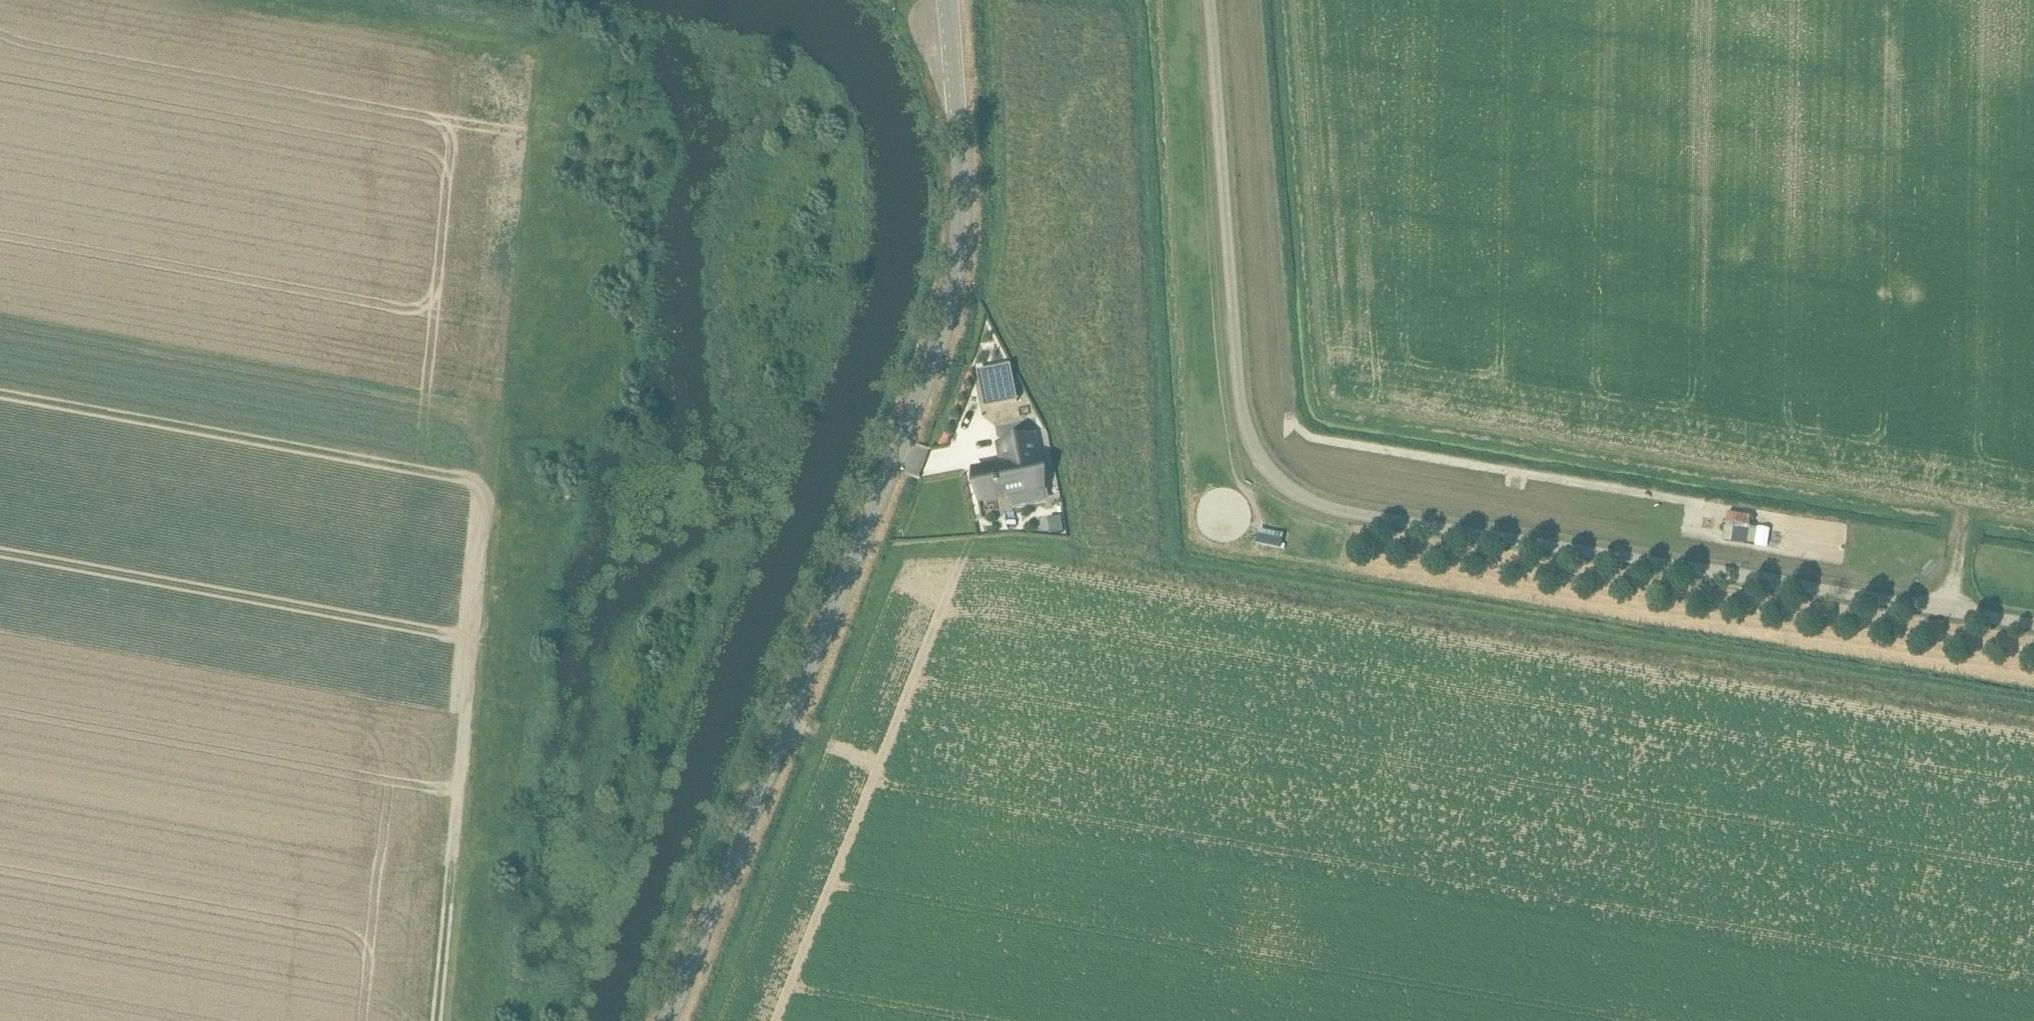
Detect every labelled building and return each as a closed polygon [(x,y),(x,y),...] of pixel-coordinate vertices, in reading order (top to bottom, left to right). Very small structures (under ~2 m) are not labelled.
[(1021,402),(1007,370),(974,384),(987,417),(1021,402)] [(974,472),(979,502),(1043,490),(1033,439),(999,445),(1003,466),(974,472)]
